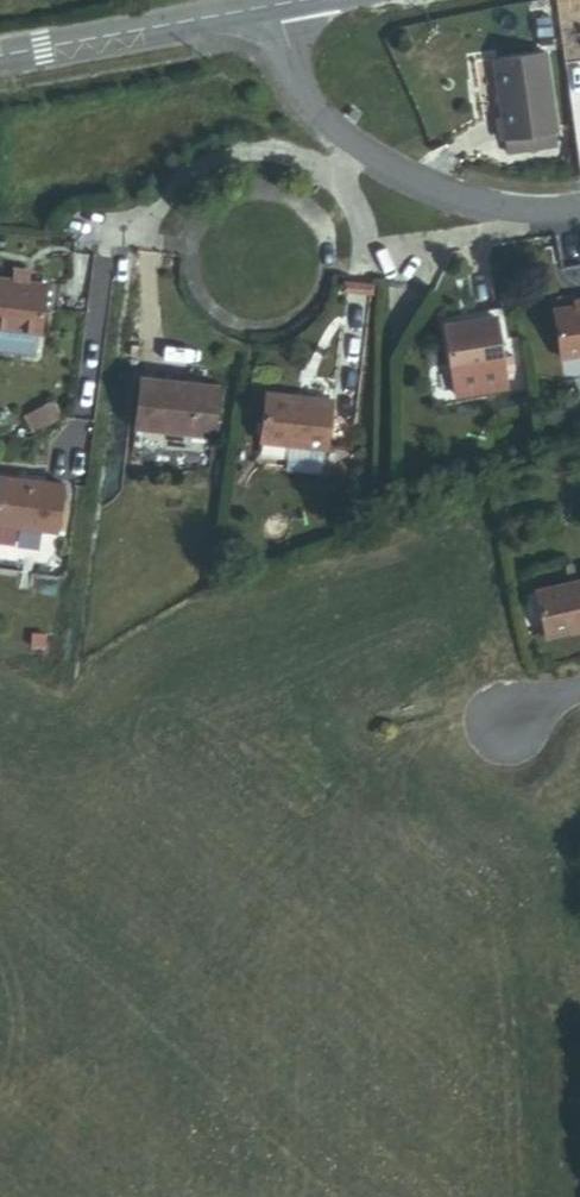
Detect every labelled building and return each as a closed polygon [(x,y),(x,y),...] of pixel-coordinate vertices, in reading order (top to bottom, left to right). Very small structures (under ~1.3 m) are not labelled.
[(503,150),(558,136),(540,56),(492,68),(504,123),(498,125),(503,150)] [(31,275),(18,274),(16,287),(0,285),(0,335),(43,340),(45,340),(51,291),(30,288),(31,275)] [(579,309),(558,313),(567,363),(579,360),(579,309)] [(503,372),(494,323),(443,332),(451,380),(503,372)] [(43,340),(0,335),(0,358),(41,363),(43,340)] [(211,440),(217,391),(139,382),(133,432),(211,440)] [(322,454),(328,404),(262,396),(256,446),(322,454)] [(50,403),(24,417),(34,435),(60,421),(50,403)] [(62,503),(0,493),(0,541),(54,550),(62,503)] [(541,598),(553,644),(579,638),(579,589),(541,598)]
